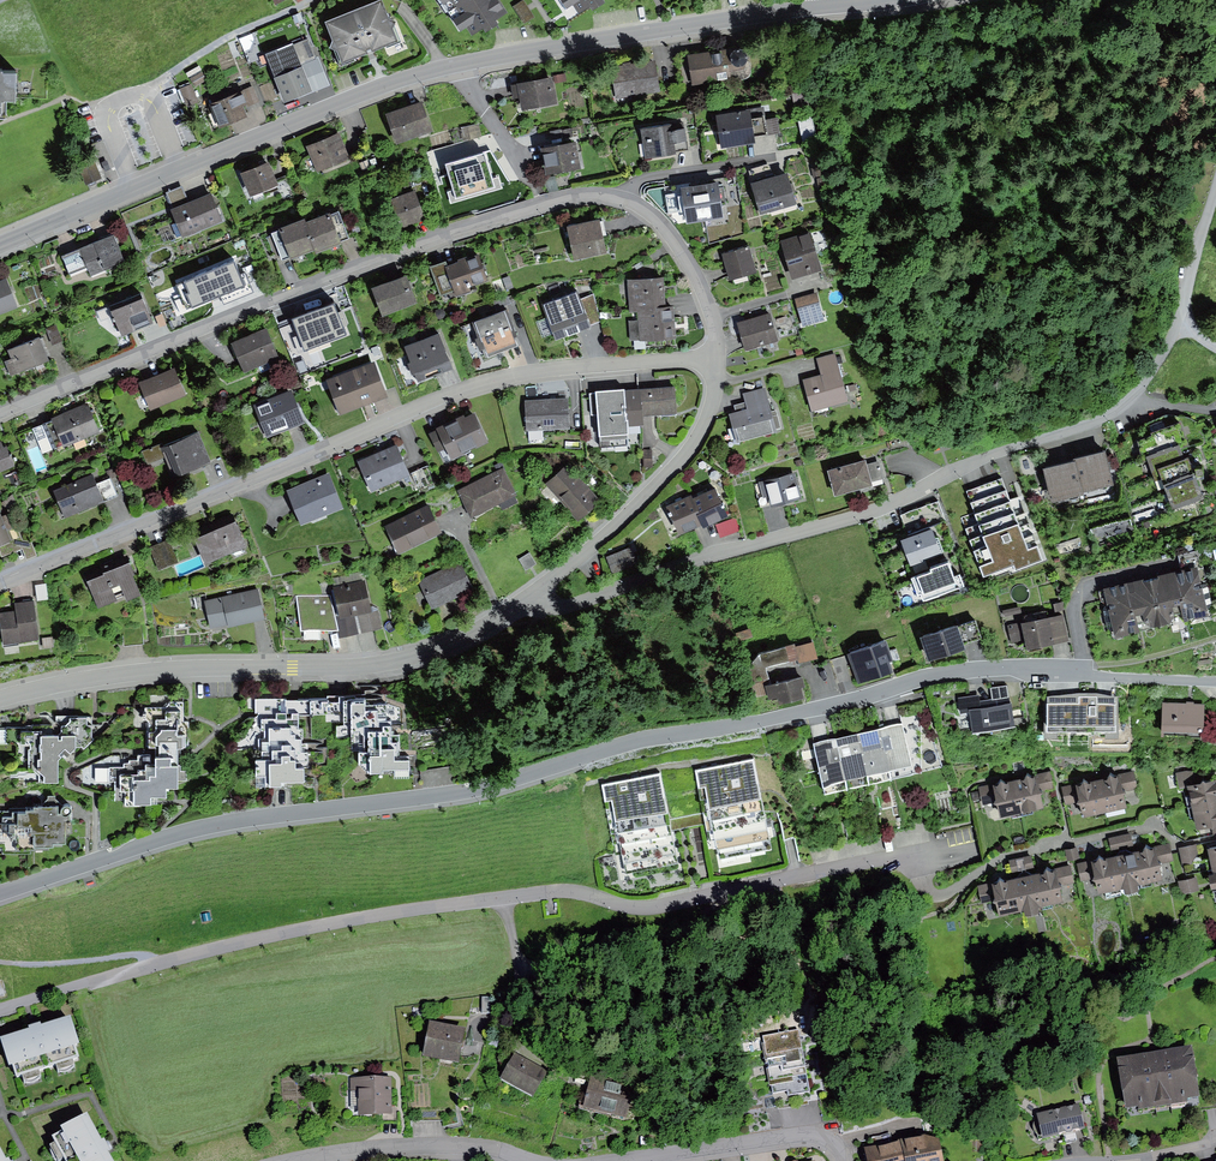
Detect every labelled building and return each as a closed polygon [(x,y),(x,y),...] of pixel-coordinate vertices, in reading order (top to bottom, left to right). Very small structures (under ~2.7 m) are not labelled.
[(461,35),(467,31),(472,39),(483,32),(489,41),(503,31),(497,22),(507,16),(496,0),(437,0),(461,35)] [(566,14),(574,9),(580,18),(589,12),(593,17),(604,9),(601,5),(609,0),(557,0),(566,14)] [(524,2),(514,8),(523,23),(533,17),(524,2)] [(380,4),(326,25),(333,46),(330,52),(336,55),(341,69),(386,49),(390,56),(407,49),(400,33),(392,32),(396,27),(389,25),(380,4)] [(300,14),(293,16),(296,26),(303,23),(300,14)] [(736,42),(687,49),(691,83),(732,78),(730,67),(744,65),(749,54),(748,49),(745,45),(741,43),(736,42)] [(295,46),(269,56),(287,102),(330,85),(320,58),(302,65),(295,46)] [(6,106),(6,86),(16,86),(17,57),(0,57),(0,106),(6,106)] [(622,64),(612,66),(616,95),(660,89),(656,60),(630,63),(630,59),(622,60),(622,64)] [(516,81),(511,82),(513,95),(521,93),(524,107),(558,101),(553,72),(516,79),(516,81)] [(202,73),(190,79),(195,88),(207,81),(202,73)] [(191,86),(180,90),(187,108),(198,104),(191,86)] [(791,91),(795,109),(809,106),(805,88),(791,91)] [(256,89),(216,102),(223,124),(263,112),(256,89)] [(422,97),(385,110),(396,142),(433,129),(422,97)] [(274,101),(276,112),(284,111),(281,99),(274,101)] [(817,104),(814,117),(823,119),(826,106),(817,104)] [(750,106),(717,111),(722,145),(755,140),(754,132),(767,130),(764,112),(752,114),(750,106)] [(810,114),(798,117),(803,141),(816,138),(810,114)] [(673,119),(640,124),(645,157),(677,153),(675,140),(687,138),(685,123),(674,125),(673,119)] [(478,123),(460,128),(463,139),(481,134),(478,123)] [(343,132),(309,144),(318,169),(352,158),(343,132)] [(577,136),(542,142),(546,170),(582,164),(577,136)] [(494,187),(484,153),(446,165),(456,198),(494,187)] [(268,157),(240,168),(250,193),(278,181),(268,157)] [(96,165),(79,171),(85,187),(103,181),(96,165)] [(788,168),(750,178),(760,212),(797,202),(788,168)] [(718,176),(700,179),(706,216),(724,213),(718,176)] [(700,179),(681,182),(682,194),(666,197),(668,212),(685,210),(686,219),(706,216),(700,179)] [(183,187),(166,194),(169,202),(186,195),(183,187)] [(415,187),(391,195),(402,226),(426,217),(415,187)] [(210,190),(172,206),(184,235),(223,219),(210,190)] [(330,206),(304,216),(316,247),(316,251),(351,237),(339,206),(331,209),(330,206)] [(303,214),(278,223),(279,226),(273,229),(283,255),(290,252),(292,256),(316,247),(304,216),(303,214)] [(603,219),(570,225),(576,257),(609,250),(603,219)] [(113,231),(61,254),(69,274),(88,266),(92,275),(109,267),(107,263),(124,256),(113,231)] [(815,233),(784,240),(793,276),(824,269),(815,233)] [(749,243),(722,251),(730,277),(756,269),(749,243)] [(445,258),(430,262),(440,294),(454,290),(456,295),(473,290),(471,283),(487,279),(479,254),(446,264),(445,258)] [(234,261),(178,285),(188,310),(219,296),(223,306),(254,292),(246,273),(240,275),(234,261)] [(406,271),(371,284),(382,313),(417,300),(406,271)] [(665,274),(627,278),(630,310),(637,309),(668,307),(665,274)] [(509,277),(503,279),(507,291),(513,288),(509,277)] [(501,278),(491,282),(496,297),(506,293),(501,278)] [(0,283),(0,316),(20,308),(9,280),(0,283)] [(576,287),(542,299),(556,337),(602,320),(593,294),(580,299),(576,287)] [(817,292),(795,298),(803,325),(825,319),(817,292)] [(142,293),(110,306),(121,335),(154,322),(142,293)] [(335,303),(289,322),(303,358),(350,338),(347,330),(351,328),(343,310),(339,312),(335,303)] [(504,306),(475,318),(490,354),(519,342),(504,306)] [(668,307),(637,309),(637,318),(628,319),(630,341),(676,337),(674,306),(668,307)] [(440,310),(436,311),(434,314),(435,318),(439,320),(444,318),(445,315),(444,312),(440,310)] [(770,311),(737,320),(745,347),(778,337),(770,311)] [(162,313),(155,315),(159,327),(166,324),(162,313)] [(55,323),(46,327),(53,343),(62,339),(55,323)] [(271,328),(235,341),(246,370),(281,356),(271,328)] [(439,331),(405,344),(419,379),(453,366),(439,331)] [(41,333),(8,346),(12,356),(6,359),(11,372),(50,357),(41,333)] [(820,373),(803,378),(811,410),(849,400),(836,351),(816,357),(820,373)] [(375,362),(330,379),(342,411),(387,394),(375,362)] [(175,371),(141,383),(150,407),(184,395),(175,371)] [(675,386),(641,389),(643,414),(677,412),(675,386)] [(736,409),(729,411),(737,440),(777,429),(765,386),(743,392),(745,400),(734,403),(736,409)] [(292,389),(256,403),(269,434),(304,420),(292,389)] [(641,389),(597,392),(599,436),(629,434),(628,425),(643,425),(643,414),(641,389)] [(525,399),(527,429),(570,426),(567,396),(525,399)] [(86,402),(44,419),(56,448),(98,431),(86,402)] [(438,428),(431,431),(439,447),(448,443),(453,454),(488,438),(475,410),(464,416),(462,412),(436,424),(438,428)] [(198,427),(142,448),(147,461),(165,454),(173,474),(211,460),(198,427)] [(1183,428),(1144,440),(1167,509),(1206,496),(1183,428)] [(0,439),(0,469),(15,463),(7,442),(3,443),(1,438),(0,439)] [(397,442),(357,459),(371,489),(410,471),(397,442)] [(1077,456),(1084,486),(1114,478),(1106,444),(1076,451),(1077,456)] [(653,466),(652,448),(643,449),(644,466),(653,466)] [(1077,456),(1043,464),(1051,496),(1085,489),(1084,486),(1077,456)] [(870,460),(832,469),(838,495),(876,486),(870,460)] [(504,465),(457,487),(471,516),(499,502),(502,508),(517,501),(514,494),(518,492),(504,465)] [(603,500),(569,465),(548,485),(582,520),(603,500)] [(329,471),(287,488),(301,523),(343,507),(329,471)] [(796,473),(762,481),(768,507),(802,499),(796,473)] [(93,474),(54,490),(65,518),(104,502),(102,497),(116,491),(110,476),(97,482),(93,474)] [(1002,477),(967,490),(975,513),(962,518),(984,576),(1014,565),(1016,570),(1043,559),(1019,496),(1010,499),(1002,477)] [(731,511),(720,480),(691,492),(704,522),(731,511)] [(704,522),(691,492),(666,502),(678,532),(704,522)] [(429,505),(390,525),(404,553),(444,532),(429,505)] [(0,511),(0,543),(11,539),(1,511),(0,511)] [(735,514),(715,523),(722,536),(741,527),(735,514)] [(236,517),(195,533),(206,559),(247,545),(236,517)] [(935,531),(903,542),(911,564),(943,552),(935,531)] [(169,539),(150,546),(160,569),(179,561),(169,539)] [(631,546),(607,555),(613,572),(637,563),(631,546)] [(528,551),(519,557),(525,568),(535,562),(528,551)] [(104,570),(87,577),(98,602),(125,591),(128,597),(141,591),(131,569),(133,568),(129,557),(102,568),(104,570)] [(461,559),(419,579),(431,606),(473,586),(461,559)] [(955,575),(949,559),(932,566),(933,569),(912,576),(918,594),(921,593),(924,600),(964,586),(960,573),(955,575)] [(1201,562),(1176,568),(1188,618),(1212,612),(1201,562)] [(1176,568),(1151,573),(1163,623),(1188,618),(1176,568)] [(1151,573),(1128,578),(1140,629),(1163,623),(1151,573)] [(1128,578),(1103,584),(1115,635),(1140,629),(1128,578)] [(363,580),(334,586),(341,615),(335,616),(340,636),(382,626),(378,610),(371,612),(363,580)] [(48,598),(46,582),(34,583),(36,599),(48,598)] [(257,589),(206,602),(213,631),(264,618),(257,589)] [(200,595),(189,598),(191,608),(202,605),(200,595)] [(330,596),(296,596),(301,629),(338,629),(330,596)] [(0,611),(0,618),(3,641),(39,637),(34,598),(15,600),(16,609),(0,611)] [(1063,600),(1054,601),(1055,610),(1064,609),(1063,600)] [(1020,603),(1003,607),(1004,614),(1022,610),(1020,603)] [(1067,613),(1008,624),(1011,642),(1027,639),(1028,648),(1072,639),(1067,613)] [(976,614),(958,620),(964,639),(982,633),(976,614)] [(958,618),(921,630),(929,655),(966,643),(964,639),(958,620),(958,618)] [(886,634),(847,648),(858,679),(893,667),(889,656),(893,655),(886,634)] [(53,635),(42,636),(43,647),(54,646),(53,635)] [(814,639),(795,643),(799,657),(799,659),(817,655),(814,639)] [(795,640),(787,642),(791,659),(799,657),(795,643),(795,640)] [(748,663),(752,679),(767,676),(765,665),(791,659),(787,642),(758,649),(748,663)] [(769,680),(765,681),(768,692),(769,695),(777,693),(779,699),(803,693),(801,683),(805,682),(803,671),(769,680)] [(767,676),(752,679),(755,695),(768,692),(765,681),(769,680),(767,676)] [(980,693),(956,696),(958,710),(972,708),(974,729),(1012,724),(1007,684),(992,686),(994,702),(982,704),(980,693)] [(311,696),(311,715),(343,714),(343,723),(334,723),(334,738),(354,738),(353,731),(358,731),(359,763),(368,773),(385,772),(385,769),(412,768),(412,756),(396,756),(396,744),(393,745),(392,720),(389,720),(388,700),(366,700),(366,695),(345,695),(345,691),(339,692),(339,699),(329,699),(329,696),(311,696)] [(1080,693),(1047,697),(1047,731),(1115,731),(1115,697),(1100,693),(1080,693)] [(262,746),(271,746),(271,757),(255,757),(255,775),(266,775),(266,786),(282,786),(282,780),(304,780),(304,766),(296,766),(296,744),(302,744),(302,727),(298,727),(298,710),(284,710),(284,698),(257,698),(257,709),(278,709),(278,715),(262,715),(262,724),(268,724),(268,738),(262,738),(262,746)] [(127,766),(107,766),(107,780),(115,780),(115,802),(157,802),(157,795),(166,795),(166,784),(179,784),(179,780),(188,780),(188,767),(181,767),(182,745),(184,745),(184,731),(178,731),(178,721),(181,721),(181,716),(184,716),(184,700),(169,700),(165,706),(147,706),(147,745),(156,745),(156,762),(148,762),(148,760),(131,760),(131,763),(127,764),(127,766)] [(1163,700),(1162,726),(1204,727),(1205,702),(1190,701),(1163,700)] [(0,725),(0,744),(28,744),(28,769),(39,769),(44,775),(44,781),(58,781),(58,757),(62,754),(59,751),(65,745),(71,751),(77,746),(77,739),(91,739),(91,723),(88,723),(88,713),(56,713),(56,719),(61,725),(61,735),(59,735),(59,730),(43,730),(43,725),(0,725)] [(902,719),(880,724),(892,776),(914,772),(902,719)] [(829,733),(827,724),(811,726),(813,735),(829,733)] [(880,724),(859,729),(869,781),(892,776),(880,724)] [(859,729),(838,733),(849,785),(869,781),(859,729)] [(838,733),(815,738),(825,790),(849,785),(838,733)] [(753,757),(697,769),(717,862),(773,849),(753,757)] [(1180,785),(1189,783),(1195,804),(1215,800),(1215,775),(1201,778),(1198,767),(1177,771),(1180,785)] [(1022,777),(1016,778),(1023,808),(1044,804),(1041,790),(1054,787),(1050,771),(1035,774),(1027,769),(1022,777)] [(1105,776),(1099,777),(1105,809),(1127,804),(1123,789),(1137,786),(1134,770),(1117,773),(1110,769),(1105,776)] [(661,772),(602,784),(621,878),(680,866),(661,772)] [(1078,782),(1062,785),(1066,803),(1080,800),(1083,814),(1105,809),(1099,777),(1092,779),(1084,773),(1078,782)] [(996,783),(980,786),(983,802),(999,799),(1002,813),(1023,808),(1016,778),(1010,780),(1001,775),(996,783)] [(1195,804),(1198,823),(1211,821),(1214,838),(1215,838),(1215,800),(1195,804)] [(0,815),(0,843),(4,843),(4,850),(35,849),(35,843),(52,843),(54,840),(65,840),(66,832),(73,832),(73,812),(71,812),(73,808),(71,803),(68,801),(64,802),(62,804),(62,810),(59,810),(59,802),(34,802),(34,805),(26,805),(26,808),(19,808),(19,809),(14,809),(14,814),(0,815)] [(1130,833),(1109,837),(1111,848),(1132,843),(1130,833)] [(1141,848),(1135,849),(1142,880),(1164,876),(1161,862),(1173,860),(1169,842),(1152,845),(1146,841),(1141,848)] [(1213,868),(1215,867),(1215,842),(1208,844),(1213,868)] [(1197,843),(1179,846),(1182,863),(1191,861),(1198,850),(1197,843)] [(1077,846),(1065,849),(1067,859),(1079,856),(1077,846)] [(1121,852),(1114,854),(1121,886),(1123,884),(1124,890),(1140,886),(1139,881),(1142,880),(1135,849),(1131,850),(1125,846),(1121,852)] [(1094,859),(1077,862),(1080,880),(1096,877),(1099,890),(1121,886),(1114,854),(1106,855),(1099,851),(1094,859)] [(1042,869),(1038,870),(1045,904),(1065,900),(1062,884),(1074,882),(1071,863),(1053,867),(1047,862),(1042,869)] [(1021,873),(1013,875),(1020,909),(1023,908),(1025,914),(1043,910),(1042,904),(1045,904),(1038,870),(1028,872),(1024,866),(1021,873)] [(995,880),(978,884),(982,901),(996,898),(999,912),(1020,909),(1013,875),(1007,877),(999,873),(995,880)] [(1196,876),(1178,879),(1180,893),(1199,889),(1196,876)] [(481,997),(481,1013),(490,1013),(491,997),(481,997)] [(0,1039),(0,1041),(8,1066),(11,1067),(14,1080),(80,1062),(76,1046),(79,1044),(71,1017),(41,1026),(39,1024),(35,1025),(30,1027),(30,1030),(0,1039)] [(469,1034),(435,1025),(427,1057),(461,1065),(469,1034)] [(801,1029),(761,1035),(773,1109),(813,1103),(801,1029)] [(1192,1048),(1118,1059),(1126,1109),(1138,1107),(1138,1111),(1188,1103),(1187,1100),(1200,1098),(1192,1048)] [(551,1075),(519,1056),(505,1079),(538,1098),(551,1075)] [(393,1077),(351,1078),(351,1089),(356,1089),(357,1118),(393,1117),(393,1077)] [(586,1094),(584,1094),(580,1109),(627,1121),(634,1095),(620,1092),(621,1086),(605,1082),(590,1078),(589,1081),(586,1094)] [(1081,1103),(1039,1115),(1047,1142),(1089,1130),(1081,1103)] [(55,1137),(68,1160),(112,1160),(107,1152),(110,1150),(107,1144),(104,1138),(101,1140),(87,1115),(62,1128),(64,1132),(55,1137)] [(865,1149),(868,1160),(905,1160),(901,1142),(894,1144),(891,1133),(871,1137),(874,1147),(865,1149)] [(901,1142),(905,1160),(944,1160),(942,1150),(928,1154),(924,1137),(901,1142)]
